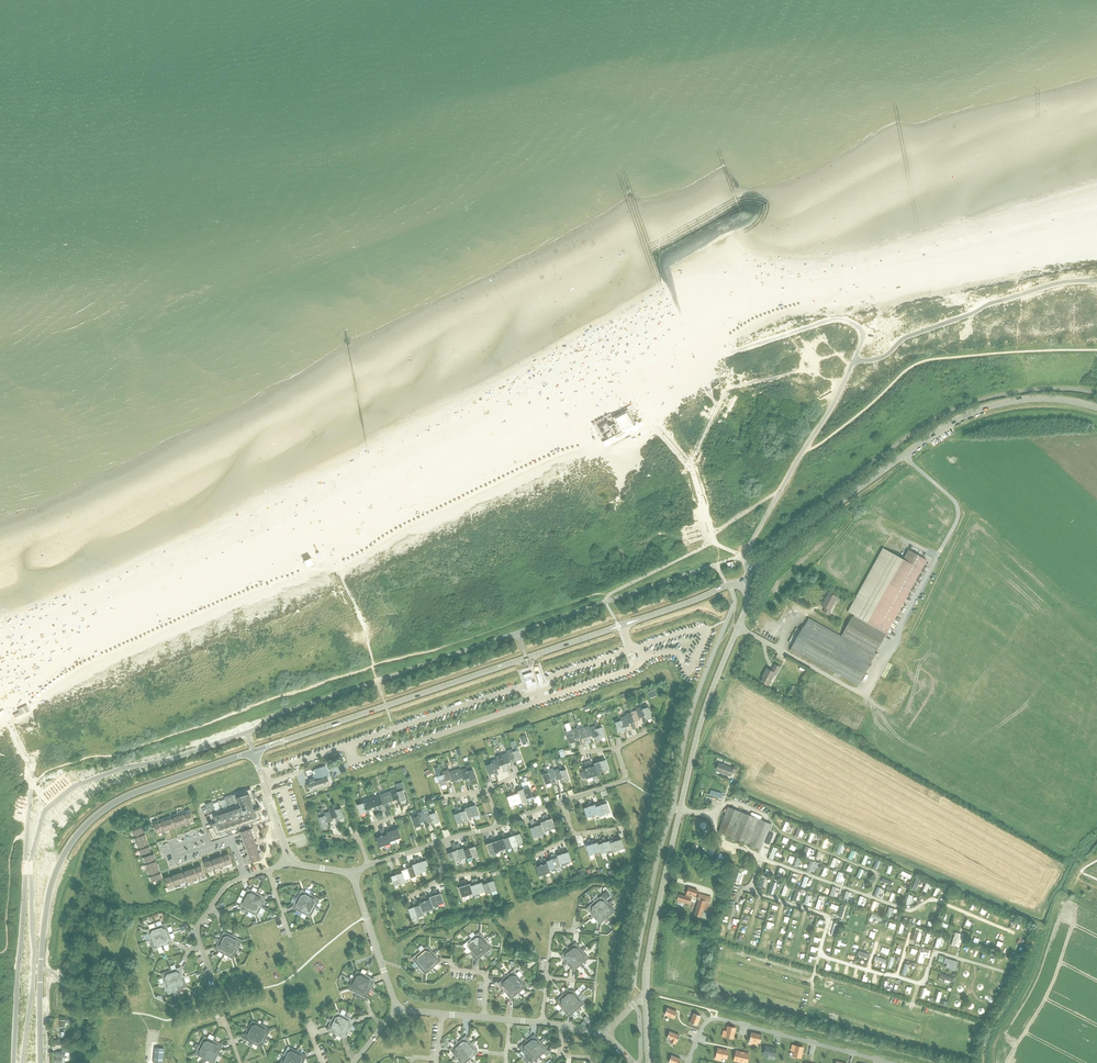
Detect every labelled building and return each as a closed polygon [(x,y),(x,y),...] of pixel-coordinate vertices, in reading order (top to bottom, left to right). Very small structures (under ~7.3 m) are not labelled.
[(615,436),(603,442),(605,447),(644,426),(641,421),(638,423),(637,421),(634,422),(628,410),(613,418),(615,423),(609,426),(615,436)] [(914,560),(905,555),(903,559),(882,548),(848,611),(854,615),(852,618),(885,635),(886,632),(886,633),(887,632),(877,627),(880,622),(883,618),(885,613),(888,608),(891,603),(893,598),(896,594),(899,589),(901,584),(904,579),(906,574),(909,570),(912,565),(914,560)] [(914,560),(917,555),(908,550),(905,555),(914,560)] [(917,555),(914,560),(924,565),(926,560),(917,555)] [(311,558),(305,561),(308,568),(311,567),(311,566),(314,565),(311,558)] [(914,560),(912,565),(921,570),(924,565),(914,560)] [(921,570),(912,565),(909,570),(918,575),(921,570)] [(909,570),(906,574),(916,579),(918,575),(909,570)] [(906,574),(904,579),(913,584),(916,579),(906,574)] [(904,579),(901,584),(910,589),(913,584),(904,579)] [(901,584),(899,589),(908,594),(910,589),(901,584)] [(899,589),(896,594),(905,599),(908,594),(899,589)] [(835,601),(837,597),(829,593),(822,606),(826,608),(823,612),(829,615),(831,611),(830,610),(835,601)] [(896,594),(893,598),(902,604),(905,599),(896,594)] [(893,598),(891,603),(900,608),(902,604),(893,598)] [(900,608),(891,603),(888,608),(897,613),(900,608)] [(897,613),(888,608),(885,613),(895,618),(897,613)] [(885,613),(883,618),(892,623),(895,618),(885,613)] [(885,635),(852,618),(851,617),(841,636),(808,618),(803,627),(802,627),(791,647),(795,649),(793,652),(805,658),(806,656),(858,684),(885,635)] [(883,618),(880,622),(889,628),(892,623),(883,618)] [(889,628),(880,622),(877,627),(887,632),(889,628)] [(762,678),(760,681),(768,685),(774,674),(776,675),(780,667),(774,664),(771,671),(767,669),(762,678)] [(644,705),(641,706),(644,714),(646,719),(651,717),(648,707),(647,704),(644,705)] [(19,712),(13,715),(15,718),(20,715),(29,711),(27,705),(20,709),(18,709),(19,712)] [(641,706),(636,708),(636,710),(637,710),(639,718),(642,717),(644,723),(647,723),(646,719),(644,714),(641,706)] [(636,710),(631,712),(635,725),(636,728),(639,727),(637,721),(640,720),(639,718),(637,710),(636,710)] [(631,712),(625,714),(626,716),(628,724),(631,723),(633,729),(636,728),(635,725),(631,712)] [(626,716),(620,718),(624,730),(625,733),(628,732),(626,727),(629,726),(628,724),(626,716)] [(619,721),(615,723),(619,732),(624,730),(620,718),(618,719),(619,721)] [(597,721),(594,722),(595,726),(600,739),(600,738),(605,737),(602,727),(599,728),(598,725),(597,721)] [(569,723),(564,724),(567,731),(566,731),(567,734),(570,743),(575,741),(571,729),(569,723)] [(589,726),(583,728),(588,743),(591,742),(589,736),(592,735),(590,728),(589,726)] [(590,728),(592,735),(593,738),(596,737),(597,738),(595,738),(597,742),(601,741),(600,738),(600,739),(595,726),(590,728)] [(577,727),(571,729),(575,741),(575,742),(578,741),(577,738),(580,737),(578,729),(577,727)] [(578,729),(580,737),(581,739),(584,738),(586,744),(588,743),(583,728),(578,729)] [(514,740),(510,742),(512,749),(516,761),(522,759),(519,750),(516,751),(515,748),(514,747),(516,746),(514,740)] [(512,749),(506,751),(507,753),(510,760),(513,759),(514,762),(516,761),(512,749)] [(507,753),(501,755),(506,767),(506,769),(506,770),(509,769),(508,766),(507,763),(510,762),(510,760),(507,753)] [(501,755),(496,756),(496,759),(497,758),(499,766),(502,765),(504,770),(506,769),(506,767),(501,755)] [(496,759),(491,760),(495,773),(496,775),(498,775),(496,769),(500,768),(499,766),(497,758),(496,759)] [(602,758),(599,759),(603,771),(609,770),(606,760),(603,761),(602,758)] [(597,763),(594,764),(595,766),(597,773),(598,773),(603,771),(599,759),(596,760),(597,763)] [(489,764),(486,765),(489,775),(495,773),(491,760),(488,761),(489,764)] [(591,760),(587,761),(588,765),(592,777),(598,775),(598,773),(597,773),(595,766),(593,766),(591,760)] [(584,771),(580,773),(583,779),(586,778),(587,779),(592,777),(588,765),(587,761),(582,762),(585,769),(583,770),(584,771)] [(735,774),(738,766),(734,765),(733,768),(718,763),(715,771),(730,776),(732,772),(735,774)] [(470,764),(465,766),(466,769),(470,781),(476,779),(473,769),(471,770),(470,764)] [(561,764),(558,765),(559,768),(563,781),(569,779),(566,769),(563,770),(561,764)] [(310,790),(331,783),(325,766),(314,769),(317,776),(313,777),(314,779),(309,780),(310,783),(308,784),(310,790)] [(546,774),(542,775),(546,784),(551,782),(547,770),(546,766),(543,767),(545,771),(546,774)] [(440,775),(437,776),(441,786),(446,784),(442,772),(441,768),(439,769),(440,772),(440,773),(440,775)] [(460,768),(454,770),(458,782),(461,782),(460,779),(463,778),(460,770),(461,770),(460,768)] [(553,768),(547,770),(551,782),(552,786),(556,784),(555,781),(554,781),(553,779),(556,778),(553,770),(553,768)] [(559,768),(553,770),(556,778),(556,780),(560,779),(561,784),(564,783),(563,781),(559,768)] [(461,770),(460,770),(463,778),(464,780),(467,779),(468,782),(467,782),(468,785),(472,784),(470,781),(466,769),(461,770)] [(448,770),(442,772),(446,784),(447,786),(450,785),(448,780),(451,779),(449,772),(448,770)] [(449,772),(451,779),(452,782),(455,780),(456,783),(458,782),(454,770),(449,772)] [(524,782),(521,783),(522,786),(526,799),(532,797),(529,787),(527,782),(527,781),(524,782)] [(402,782),(396,784),(397,789),(396,789),(401,801),(406,799),(403,790),(404,789),(402,782)] [(521,801),(526,799),(522,786),(521,783),(519,784),(521,790),(517,791),(518,793),(521,801)] [(218,834),(219,837),(228,834),(230,835),(231,832),(231,830),(234,828),(235,828),(240,826),(241,830),(243,831),(252,827),(254,825),(252,822),(254,821),(254,822),(255,822),(255,821),(259,820),(260,817),(258,810),(261,809),(260,806),(257,807),(255,802),(255,801),(254,800),(252,799),(253,797),(251,790),(249,789),(242,791),(241,791),(241,792),(237,793),(236,795),(233,796),(231,795),(226,797),(225,799),(220,801),(220,800),(218,799),(217,802),(213,803),(210,802),(207,803),(206,806),(212,823),(209,824),(210,826),(213,826),(215,833),(218,834)] [(396,789),(391,791),(394,800),(397,799),(398,805),(401,804),(401,801),(396,789)] [(514,789),(511,790),(512,792),(516,805),(522,803),(521,801),(518,793),(515,794),(514,789)] [(710,789),(708,794),(714,796),(720,798),(722,794),(710,789)] [(391,791),(385,793),(389,805),(392,804),(391,801),(394,800),(391,791)] [(516,805),(512,792),(509,793),(510,796),(507,797),(510,807),(516,805)] [(385,793),(379,794),(383,804),(384,803),(387,811),(390,810),(388,805),(389,805),(385,793)] [(379,794),(374,796),(378,809),(379,813),(382,812),(380,808),(380,805),(383,804),(379,794)] [(374,796),(368,798),(371,808),(374,807),(375,810),(376,812),(378,811),(378,809),(374,796)] [(368,798),(362,800),(366,812),(368,816),(370,815),(369,812),(369,810),(372,809),(371,808),(368,798)] [(361,804),(357,805),(361,814),(366,812),(362,800),(360,801),(361,804)] [(600,802),(605,814),(610,812),(607,803),(604,804),(603,801),(600,802)] [(598,814),(596,806),(595,804),(592,805),(591,802),(588,803),(592,816),(598,814)] [(596,806),(598,814),(599,816),(605,814),(600,802),(598,802),(599,805),(596,806)] [(472,803),(469,804),(473,816),(479,814),(476,804),(473,806),(472,803)] [(592,816),(588,803),(586,804),(587,807),(584,808),(587,818),(592,816)] [(473,816),(469,804),(466,805),(467,807),(464,808),(465,811),(468,818),(473,816)] [(337,806),(335,807),(339,819),(344,818),(341,808),(338,809),(337,806)] [(463,822),(459,810),(457,806),(455,806),(457,813),(454,814),(457,824),(463,822)] [(332,819),(335,818),(336,820),(337,823),(339,822),(338,820),(339,819),(335,807),(329,809),(329,811),(330,811),(332,819)] [(465,811),(462,812),(461,807),(458,807),(459,810),(463,822),(469,820),(468,818),(465,811)] [(760,849),(770,824),(728,807),(718,832),(730,837),(760,849)] [(322,817),(319,818),(322,827),(328,825),(324,813),(322,808),(320,808),(321,814),(322,817)] [(428,808),(422,810),(423,811),(423,813),(426,821),(426,823),(429,822),(430,825),(433,824),(429,811),(428,808)] [(415,817),(412,818),(415,828),(421,826),(417,813),(415,810),(413,811),(414,814),(415,817)] [(330,811),(329,811),(324,813),(328,825),(331,824),(330,822),(333,821),(332,819),(330,811)] [(423,811),(417,813),(421,826),(424,825),(423,822),(426,821),(423,813),(423,811)] [(431,811),(429,811),(433,824),(439,822),(436,812),(432,814),(431,811)] [(184,815),(185,818),(187,818),(188,823),(193,821),(190,812),(185,813),(185,814),(184,815)] [(185,818),(184,815),(183,815),(183,814),(178,816),(181,825),(186,824),(184,819),(185,818)] [(544,832),(550,830),(545,817),(545,818),(544,814),(542,815),(543,821),(541,822),(541,824),(544,832)] [(547,814),(544,815),(545,818),(545,817),(550,830),(555,828),(552,818),(549,819),(548,817),(547,814)] [(173,819),(172,819),(173,822),(174,822),(176,827),(181,825),(178,816),(173,818),(173,819)] [(171,818),(166,820),(169,829),(174,828),(172,823),(173,822),(172,819),(171,819),(171,818)] [(539,836),(535,823),(534,821),(533,818),(530,820),(531,825),(532,824),(533,827),(530,828),(533,838),(539,836)] [(169,829),(166,820),(161,822),(161,823),(160,823),(161,827),(162,826),(164,831),(169,829)] [(544,832),(541,824),(538,825),(537,820),(534,821),(535,823),(539,836),(545,834),(544,832)] [(161,827),(160,823),(159,823),(159,822),(153,824),(157,834),(162,832),(160,827),(161,827)] [(136,836),(139,835),(139,834),(144,832),(142,827),(133,830),(134,835),(135,835),(136,836)] [(381,833),(385,846),(391,844),(390,842),(387,834),(385,835),(383,827),(379,829),(381,833)] [(395,840),(391,827),(388,828),(389,831),(386,832),(387,834),(390,842),(395,840)] [(394,827),(391,827),(395,840),(401,838),(398,828),(395,829),(394,827)] [(242,838),(252,835),(250,829),(240,832),(242,838)] [(516,831),(513,832),(518,845),(523,843),(520,833),(517,834),(516,831)] [(512,847),(509,837),(506,838),(505,835),(504,832),(501,833),(506,848),(512,847)] [(512,836),(509,837),(512,847),(518,845),(513,832),(513,833),(511,833),(512,836)] [(769,832),(766,840),(771,842),(774,834),(769,832)] [(385,846),(381,833),(378,834),(379,837),(376,838),(379,848),(385,846)] [(506,848),(501,833),(498,834),(499,837),(500,840),(498,841),(501,850),(506,848)] [(139,835),(136,836),(136,837),(135,837),(137,842),(146,839),(145,834),(140,836),(139,835)] [(252,835),(242,838),(243,842),(242,842),(243,846),(244,846),(244,844),(254,841),(252,835)] [(613,842),(610,843),(612,850),(613,852),(619,851),(615,838),(614,836),(611,837),(613,842)] [(501,850),(498,841),(495,842),(493,837),(490,838),(491,840),(494,849),(495,852),(501,850)] [(610,843),(609,840),(606,841),(604,837),(602,837),(603,840),(607,852),(612,850),(610,843)] [(615,838),(619,851),(624,849),(621,839),(618,840),(617,837),(615,838)] [(148,844),(146,839),(137,842),(139,847),(140,847),(140,848),(144,847),(143,846),(148,844)] [(595,854),(591,841),(590,839),(587,840),(589,845),(586,846),(589,856),(595,854)] [(467,849),(464,850),(466,857),(467,859),(472,858),(468,845),(468,843),(467,842),(467,840),(464,841),(465,844),(466,846),(467,849)] [(494,849),(491,840),(488,841),(489,844),(486,844),(489,854),(495,852),(494,849)] [(593,840),(591,841),(595,854),(600,852),(598,844),(597,842),(594,843),(593,840)] [(601,843),(598,844),(600,852),(601,854),(607,852),(603,840),(600,841),(601,843)] [(244,844),(244,846),(245,848),(244,849),(245,851),(246,850),(256,847),(254,841),(244,844)] [(451,851),(448,852),(450,858),(453,857),(454,861),(461,859),(456,847),(454,842),(451,843),(453,850),(451,851)] [(459,844),(455,845),(456,847),(461,859),(466,857),(464,850),(463,848),(461,849),(459,844)] [(471,844),(468,845),(472,858),(478,856),(475,846),(472,847),(471,844)] [(144,847),(140,848),(140,849),(139,850),(141,855),(151,851),(149,846),(144,848),(144,847)] [(258,853),(256,847),(246,850),(245,851),(245,853),(247,852),(248,856),(258,853)] [(566,863),(562,851),(561,848),(558,849),(560,854),(557,855),(558,857),(560,865),(566,863)] [(564,850),(562,851),(566,863),(572,861),(568,851),(565,852),(564,850)] [(260,860),(258,853),(248,856),(243,857),(245,865),(259,860),(260,860)] [(147,863),(151,862),(150,860),(155,859),(153,854),(144,857),(146,862),(147,862),(147,863)] [(224,861),(225,865),(226,864),(227,865),(232,863),(228,854),(223,856),(225,861),(224,861)] [(221,856),(216,858),(219,868),(225,866),(224,865),(225,865),(224,861),(223,861),(221,856)] [(419,856),(416,857),(417,858),(417,860),(421,872),(427,870),(426,867),(424,861),(421,862),(419,856)] [(555,869),(551,856),(549,857),(549,860),(546,861),(547,863),(549,871),(550,871),(555,869)] [(554,856),(551,856),(555,869),(561,867),(560,865),(558,857),(555,858),(554,856)] [(219,868),(216,858),(211,860),(213,865),(212,865),(213,869),(214,868),(215,869),(219,868)] [(421,872),(417,860),(417,858),(414,859),(416,864),(412,865),(413,867),(416,874),(421,872)] [(539,859),(541,862),(545,875),(550,873),(550,871),(549,871),(547,863),(544,864),(542,858),(539,859)] [(213,869),(212,865),(211,865),(209,860),(204,862),(207,872),(212,870),(212,869),(213,869)] [(151,862),(147,863),(148,864),(147,864),(148,869),(158,866),(156,861),(151,863),(151,862)] [(545,875),(541,862),(538,863),(539,866),(536,867),(539,876),(545,875)] [(413,867),(410,868),(409,863),(406,864),(411,878),(416,876),(416,874),(413,867)] [(411,878),(406,864),(403,865),(405,869),(402,870),(402,872),(403,872),(405,880),(411,878)] [(196,872),(198,876),(199,876),(199,877),(204,875),(201,865),(196,867),(197,872),(196,872)] [(158,866),(148,869),(150,874),(151,874),(151,875),(155,874),(155,873),(159,871),(158,866)] [(193,868),(189,870),(192,879),(197,877),(197,876),(198,876),(196,872),(195,873),(193,868)] [(192,879),(189,870),(184,871),(185,876),(184,877),(185,880),(187,880),(187,881),(192,879)] [(399,871),(396,872),(400,884),(406,882),(405,880),(403,872),(402,872),(400,873),(399,871)] [(185,880),(184,877),(183,877),(181,872),(177,874),(180,883),(185,882),(184,881),(185,880)] [(400,884),(396,872),(393,872),(394,875),(391,876),(394,886),(400,884)] [(155,874),(151,875),(152,876),(151,876),(152,881),(162,878),(160,873),(155,875),(155,874)] [(180,883),(177,874),(172,875),(173,881),(172,881),(173,884),(174,884),(175,885),(180,883)] [(173,884),(172,881),(171,881),(169,876),(164,878),(168,887),(172,886),(172,885),(173,884)] [(483,884),(482,884),(485,892),(486,894),(491,892),(487,880),(486,877),(484,878),(485,883),(483,884)] [(477,878),(475,879),(475,881),(479,894),(485,892),(482,884),(483,884),(482,882),(479,883),(477,878)] [(465,879),(462,880),(463,883),(467,895),(473,893),(474,896),(473,893),(471,886),(470,883),(467,885),(466,882),(465,879)] [(471,886),(473,893),(474,896),(479,894),(475,881),(475,879),(472,880),(473,882),(474,885),(471,886)] [(490,879),(487,880),(491,892),(497,890),(494,880),(491,881),(490,879)] [(462,886),(458,887),(462,897),(467,895),(463,883),(462,880),(460,881),(461,884),(462,886)] [(695,896),(697,890),(688,887),(686,893),(687,894),(686,896),(678,894),(677,900),(689,904),(691,895),(695,896)] [(444,903),(441,893),(438,894),(436,888),(433,889),(434,892),(438,905),(444,903)] [(252,902),(259,889),(258,889),(256,892),(251,889),(248,890),(252,902)] [(259,889),(252,902),(264,898),(263,896),(258,893),(260,890),(259,889)] [(252,902),(248,890),(246,891),(243,896),(240,895),(239,895),(252,902)] [(304,891),(302,892),(306,903),(312,891),(311,890),(310,893),(304,891)] [(313,891),(312,891),(306,903),(318,899),(317,897),(311,894),(313,891)] [(602,897),(601,910),(612,901),(611,900),(608,902),(606,899),(610,896),(606,891),(604,893),(602,893),(602,897)] [(306,903),(302,892),(300,892),(297,898),(294,896),(293,897),(306,903)] [(438,905),(434,892),(432,893),(433,896),(429,897),(430,899),(433,907),(438,905)] [(424,898),(428,911),(434,909),(433,907),(430,899),(427,900),(426,894),(423,895),(424,898)] [(707,910),(711,897),(699,894),(698,899),(699,899),(695,915),(701,916),(703,908),(707,910)] [(252,902),(239,895),(239,896),(242,898),(240,903),(241,906),(252,902)] [(422,913),(428,911),(424,898),(423,895),(420,896),(422,902),(419,903),(420,905),(422,913)] [(306,903),(293,897),(293,898),(296,900),(293,905),(294,907),(306,903)] [(601,910),(602,897),(600,897),(595,901),(593,898),(592,899),(601,910)] [(265,900),(264,898),(252,902),(265,908),(265,907),(262,906),(265,900)] [(318,899),(306,903),(319,910),(319,909),(316,907),(318,902),(318,899)] [(589,906),(589,908),(601,910),(592,899),(591,899),(593,902),(589,906)] [(417,906),(416,903),(415,900),(412,901),(413,904),(417,916),(423,915),(422,913),(420,905),(417,906)] [(612,901),(601,910),(613,911),(613,909),(610,904),(612,901)] [(246,915),(252,902),(241,906),(241,908),(247,911),(245,914),(246,915)] [(256,914),(252,902),(246,915),(247,915),(249,912),(254,914),(256,914)] [(265,908),(252,902),(256,914),(258,913),(261,908),(264,909),(265,908)] [(299,916),(306,903),(294,907),(295,910),(296,910),(294,913),(299,916)] [(310,915),(306,903),(299,916),(300,916),(301,915),(302,913),(306,915),(307,916),(310,915)] [(318,911),(319,910),(306,903),(310,915),(312,914),(315,909),(318,911)] [(737,939),(745,908),(730,903),(721,934),(737,939)] [(417,916),(413,904),(411,905),(412,908),(408,909),(411,918),(417,916)] [(601,910),(589,908),(588,911),(592,915),(589,918),(590,919),(601,910)] [(601,910),(590,919),(590,920),(593,917),(597,922),(600,922),(601,910)] [(601,910),(600,922),(602,922),(606,918),(609,921),(610,921),(601,910)] [(613,913),(613,911),(601,910),(610,921),(611,920),(608,917),(613,913)] [(156,922),(155,923),(159,936),(165,925),(163,924),(157,926),(156,922)] [(154,923),(148,925),(150,929),(148,931),(152,932),(159,936),(155,923),(154,923)] [(167,926),(165,925),(159,936),(173,932),(173,931),(169,932),(167,926)] [(159,936),(148,931),(147,933),(149,939),(146,940),(146,941),(159,936)] [(173,932),(159,936),(170,942),(172,940),(170,934),(173,933),(173,932)] [(228,945),(235,932),(234,932),(232,935),(227,932),(225,933),(228,945)] [(236,933),(235,932),(228,945),(240,941),(239,939),(234,936),(236,933)] [(955,947),(959,933),(955,932),(951,945),(955,947)] [(228,945),(225,933),(222,934),(220,939),(216,937),(216,938),(228,945)] [(477,946),(479,934),(476,934),(472,938),(469,935),(468,935),(477,946)] [(479,934),(477,946),(488,937),(488,936),(485,939),(481,934),(479,934)] [(465,943),(465,945),(477,946),(468,935),(468,936),(470,939),(465,943)] [(154,947),(159,936),(146,941),(146,942),(150,941),(152,946),(154,947)] [(164,950),(159,936),(154,947),(156,948),(162,947),(163,950),(164,950)] [(170,942),(159,936),(164,950),(165,949),(164,946),(169,944),(170,942)] [(489,938),(488,937),(477,946),(490,947),(490,945),(486,941),(489,938)] [(228,945),(216,938),(215,939),(219,941),(216,946),(217,949),(228,945)] [(240,941),(228,945),(241,951),(242,950),(238,949),(241,943),(240,941)] [(566,945),(565,946),(574,957),(576,944),(573,944),(569,948),(566,945)] [(578,945),(576,944),(574,957),(585,948),(585,947),(582,949),(578,945)] [(222,958),(228,945),(217,949),(218,951),(223,954),(221,957),(222,958)] [(232,957),(228,945),(222,958),(223,958),(225,955),(230,957),(232,957)] [(241,952),(241,951),(228,945),(232,957),(235,956),(237,950),(241,952)] [(477,946),(465,945),(465,948),(469,952),(466,955),(477,946)] [(477,946),(466,955),(467,956),(470,954),(474,958),(476,959),(477,946)] [(477,946),(476,959),(479,959),(483,955),(486,958),(487,957),(477,946)] [(490,947),(477,946),(487,957),(485,954),(490,950),(490,947)] [(574,957),(565,946),(564,946),(567,949),(562,953),(562,955),(574,957)] [(418,948),(417,949),(426,960),(427,947),(425,947),(421,951),(418,948)] [(427,947),(426,960),(437,951),(437,950),(434,952),(430,948),(427,947)] [(585,948),(574,957),(587,958),(587,956),(583,951),(586,948),(585,948)] [(414,956),(414,959),(426,960),(417,949),(416,949),(419,952),(414,956)] [(437,951),(426,960),(439,961),(439,959),(435,954),(438,952),(437,951)] [(574,957),(562,955),(562,958),(566,962),(563,965),(563,966),(574,957)] [(573,969),(574,957),(563,966),(564,967),(567,964),(571,969),(573,969)] [(574,957),(573,969),(576,969),(580,965),(583,968),(574,957)] [(587,958),(574,957),(583,968),(584,967),(582,964),(586,960),(587,958)] [(414,959),(414,961),(418,966),(415,968),(415,969),(426,960),(414,959)] [(426,960),(415,969),(416,970),(419,967),(423,972),(425,972),(426,960)] [(426,960),(425,972),(428,972),(432,968),(435,971),(426,960)] [(439,961),(426,960),(435,971),(436,970),(434,967),(438,963),(439,961)] [(174,980),(169,966),(168,967),(170,970),(164,972),(163,974),(174,980)] [(174,980),(179,969),(177,968),(172,970),(171,966),(169,966),(174,980)] [(182,970),(179,969),(174,980),(188,975),(187,974),(183,976),(182,970)] [(361,984),(368,971),(367,971),(365,974),(360,972),(357,972),(361,984)] [(368,971),(361,984),(373,980),(372,978),(367,975),(369,972),(368,971)] [(361,984),(357,972),(355,973),(352,978),(349,977),(348,978),(361,984)] [(512,985),(513,972),(511,972),(506,976),(504,973),(503,974),(512,985)] [(516,973),(513,972),(512,985),(523,975),(522,975),(519,977),(516,973)] [(174,980),(163,974),(162,977),(164,982),(160,983),(160,985),(174,980)] [(500,981),(500,983),(512,985),(503,974),(502,974),(505,977),(500,981)] [(188,977),(188,975),(174,980),(185,985),(186,983),(184,978),(188,977)] [(524,976),(523,975),(512,985),(524,986),(525,983),(521,979),(524,976)] [(361,984),(348,978),(348,979),(351,980),(349,986),(349,988),(361,984)] [(174,980),(160,985),(161,986),(164,984),(166,990),(169,991),(174,980)] [(174,980),(169,991),(171,992),(176,990),(177,994),(178,994),(174,980)] [(184,988),(185,985),(174,980),(178,994),(180,993),(178,990),(184,988)] [(374,982),(373,980),(361,984),(374,990),(374,989),(371,988),(374,982)] [(512,985),(500,983),(500,986),(503,990),(500,993),(501,994),(512,985)] [(355,997),(361,984),(349,988),(350,990),(355,993),(354,996),(355,997)] [(365,996),(361,984),(355,997),(356,997),(357,994),(363,996),(365,996)] [(373,991),(374,990),(361,984),(365,996),(367,995),(370,990),(373,991)] [(512,985),(501,994),(502,995),(505,992),(508,997),(511,997),(512,985)] [(521,996),(512,985),(511,997),(513,997),(518,993),(520,996),(521,996)] [(524,988),(524,986),(512,985),(521,996),(522,995),(520,992),(524,988)] [(570,1002),(571,990),(569,990),(564,993),(562,991),(561,991),(570,1002)] [(571,990),(570,1002),(581,993),(580,992),(579,994),(577,995),(575,992),(575,991),(574,990),(571,990)] [(558,999),(558,1001),(570,1002),(561,991),(560,992),(563,995),(558,999)] [(582,994),(581,993),(570,1002),(582,1003),(582,1001),(579,996),(582,994)] [(570,1002),(558,1001),(557,1003),(561,1008),(558,1010),(559,1011),(570,1002)] [(569,1014),(570,1002),(559,1011),(560,1012),(563,1010),(566,1014),(569,1014)] [(579,1013),(570,1002),(569,1014),(571,1015),(572,1014),(572,1017),(575,1016),(578,1014),(579,1013)] [(582,1003),(570,1002),(579,1013),(580,1013),(577,1010),(582,1006),(582,1003)] [(673,1018),(676,1011),(667,1007),(664,1014),(673,1018)] [(339,1013),(337,1014),(340,1025),(347,1012),(346,1012),(344,1015),(339,1013)] [(348,1013),(347,1012),(340,1025),(352,1021),(351,1019),(349,1018),(346,1016),(347,1015),(348,1013)] [(697,1025),(700,1016),(693,1013),(690,1022),(697,1025)] [(340,1025),(337,1014),(334,1014),(332,1020),(328,1018),(328,1019),(340,1025)] [(340,1025),(328,1019),(327,1020),(331,1022),(328,1027),(329,1029),(340,1025)] [(257,1034),(263,1021),(262,1020),(260,1024),(255,1021),(253,1022),(257,1034)] [(264,1021),(263,1021),(257,1034),(268,1030),(268,1028),(262,1025),(264,1021)] [(352,1021),(340,1025),(353,1032),(354,1031),(350,1029),(353,1024),(352,1021)] [(257,1034),(253,1022),(251,1023),(248,1028),(244,1026),(244,1027),(257,1034)] [(340,1025),(329,1029),(329,1031),(335,1034),(333,1037),(334,1038),(340,1025)] [(340,1025),(334,1038),(335,1038),(337,1035),(342,1038),(344,1037),(340,1025)] [(353,1033),(353,1032),(340,1025),(344,1037),(347,1036),(349,1031),(353,1033)] [(732,1038),(734,1028),(726,1026),(724,1036),(732,1038)] [(257,1034),(244,1027),(243,1028),(247,1030),(244,1035),(245,1038),(257,1034)] [(269,1032),(268,1030),(257,1034),(269,1040),(270,1039),(266,1037),(269,1032)] [(676,1042),(679,1035),(669,1031),(666,1038),(670,1040),(670,1042),(675,1044),(675,1042),(676,1042)] [(759,1043),(761,1035),(751,1033),(748,1044),(751,1044),(752,1041),(759,1043)] [(257,1034),(245,1038),(246,1040),(251,1043),(249,1046),(250,1046),(257,1034)] [(257,1034),(250,1046),(256,1049),(258,1046),(261,1045),(257,1034)] [(269,1040),(257,1034),(261,1045),(263,1045),(266,1039),(269,1041),(269,1040)] [(207,1037),(205,1038),(209,1050),(215,1037),(214,1036),(213,1040),(208,1037),(207,1037)] [(533,1049),(534,1036),(532,1036),(527,1040),(525,1037),(524,1038),(533,1049)] [(537,1037),(534,1036),(533,1049),(544,1040),(543,1039),(540,1041),(537,1037)] [(197,1042),(196,1043),(209,1050),(205,1038),(203,1039),(202,1039),(199,1037),(197,1042)] [(215,1037),(209,1050),(221,1046),(220,1043),(214,1041),(216,1037),(215,1037)] [(464,1051),(465,1038),(463,1038),(458,1042),(456,1039),(455,1040),(464,1051)] [(467,1038),(465,1038),(464,1051),(475,1041),(474,1041),(471,1043),(467,1038)] [(533,1049),(524,1038),(523,1038),(526,1041),(521,1045),(521,1048),(533,1049)] [(452,1047),(452,1049),(464,1051),(455,1040),(454,1040),(456,1043),(452,1047)] [(545,1040),(544,1040),(533,1049),(545,1050),(546,1047),(542,1043),(545,1040)] [(476,1042),(475,1041),(464,1051),(476,1052),(476,1049),(473,1045),(476,1042)] [(196,1043),(194,1048),(197,1050),(196,1051),(197,1053),(209,1050),(196,1043)] [(221,1046),(209,1050),(222,1056),(222,1055),(219,1053),(221,1048),(221,1046)] [(800,1057),(802,1048),(795,1046),(793,1056),(800,1057)] [(153,1062),(157,1062),(162,1062),(164,1048),(155,1047),(153,1062)] [(293,1060),(299,1047),(298,1047),(297,1050),(291,1047),(289,1048),(293,1060)] [(300,1048),(299,1047),(293,1060),(305,1056),(304,1054),(299,1051),(300,1048)] [(774,1056),(775,1049),(765,1047),(764,1054),(774,1056)] [(293,1060),(289,1048),(287,1049),(284,1054),(281,1053),(280,1053),(293,1060)] [(533,1049),(521,1048),(521,1050),(524,1054),(521,1057),(522,1058),(533,1049)] [(62,1052),(56,1052),(56,1062),(61,1062),(62,1062),(62,1057),(65,1057),(65,1052),(69,1052),(69,1049),(65,1049),(62,1049),(62,1052)] [(464,1051),(452,1049),(451,1052),(455,1056),(452,1059),(453,1060),(464,1051)] [(533,1049),(522,1058),(523,1059),(526,1062),(527,1062),(529,1061),(532,1061),(533,1049)] [(533,1049),(532,1061),(534,1061),(539,1057),(541,1060),(542,1060),(533,1049)] [(545,1050),(533,1049),(542,1060),(543,1059),(541,1056),(544,1053),(545,1054),(548,1054),(551,1052),(551,1050),(545,1050)] [(726,1058),(728,1051),(718,1049),(716,1056),(726,1058)] [(209,1050),(197,1053),(198,1056),(203,1058),(201,1062),(202,1062),(209,1050)] [(209,1050),(202,1062),(203,1062),(205,1059),(210,1062),(213,1061),(209,1050)] [(222,1056),(209,1050),(213,1061),(215,1061),(218,1055),(221,1057),(222,1056)] [(464,1051),(453,1060),(454,1060),(457,1058),(460,1062),(463,1062),(464,1051)] [(463,1062),(465,1062),(470,1059),(472,1062),(473,1061),(464,1051),(463,1062)] [(476,1052),(464,1051),(473,1061),(474,1061),(471,1058),(476,1054),(476,1052)] [(748,1054),(736,1051),(734,1060),(746,1062),(748,1054)] [(280,1053),(280,1054),(283,1056),(280,1061),(281,1062),(283,1062),(293,1060),(280,1053)]
